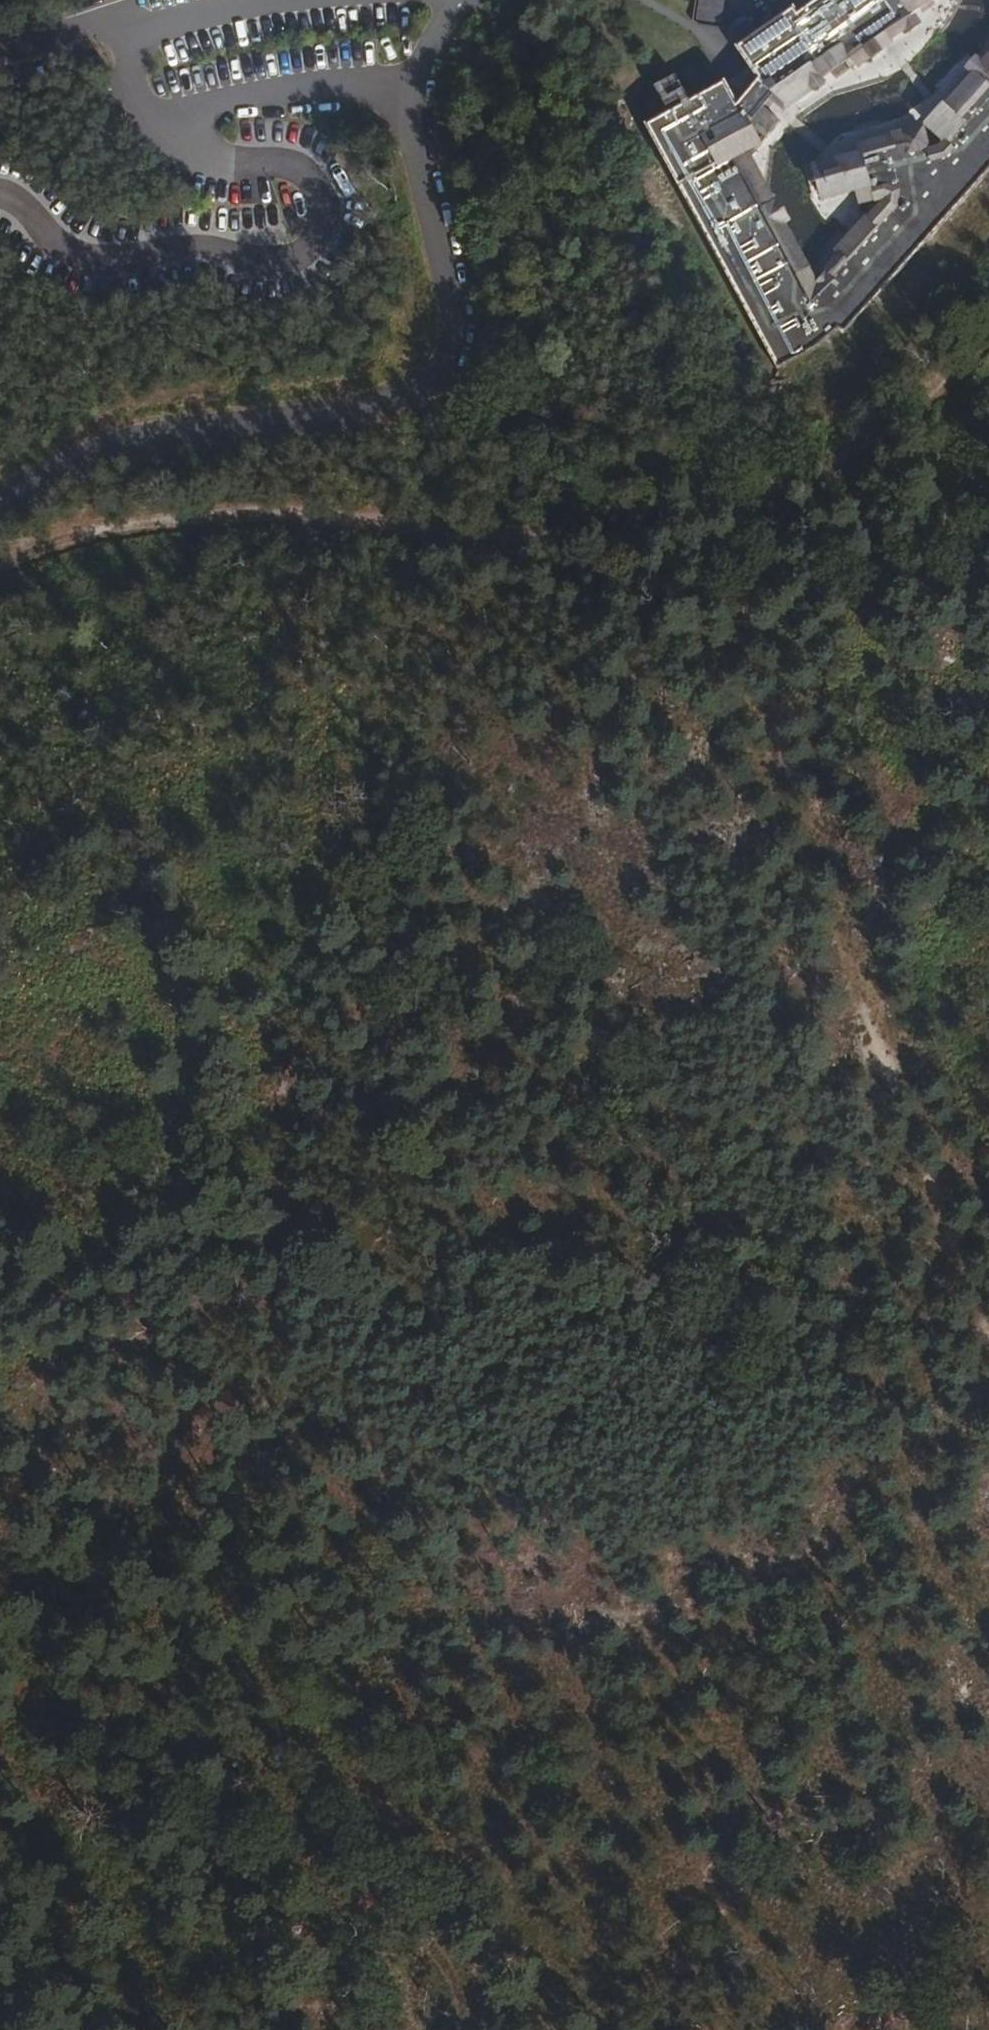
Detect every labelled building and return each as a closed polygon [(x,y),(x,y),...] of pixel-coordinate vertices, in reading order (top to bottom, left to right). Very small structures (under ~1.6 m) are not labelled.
[(726,34),(753,73),(763,87),(777,99),(788,108),(824,84),(821,79),(851,58),(858,68),(880,53),(878,50),(915,24),(908,13),(919,6),(927,0),(819,0),(781,27),(777,21),(759,33),(748,19),(726,34)] [(781,27),(819,0),(807,0),(777,21),(781,27)] [(919,6),(923,13),(935,5),(931,0),(927,0),(919,6)] [(983,65),(975,74),(930,127),(933,130),(925,139),(923,129),(859,147),(861,155),(871,190),(892,184),(896,197),(817,285),(798,295),(763,230),(770,226),(752,194),(736,202),(684,106),(690,103),(700,124),(710,119),(753,155),(780,122),(767,111),(743,91),(740,94),(737,92),(725,81),(690,100),(668,112),(645,124),(777,367),(818,344),(854,315),(882,292),(887,285),(988,172),(988,59),(983,65)] [(968,68),(975,74),(983,65),(976,59),(968,68)] [(740,94),(743,91),(767,111),(777,99),(763,87),(753,73),(745,83),(737,92),(740,94)] [(655,87),(668,112),(690,100),(676,75),(655,87)] [(690,103),(684,106),(736,202),(752,194),(770,226),(763,230),(798,295),(817,285),(896,197),(892,184),(871,190),(861,155),(852,158),(860,188),(856,189),(860,203),(875,199),(875,202),(886,198),(836,252),(840,256),(816,282),(801,255),(770,196),(750,158),(753,155),(710,119),(700,124),(690,103)] [(860,188),(852,158),(814,168),(822,198),(856,189),(860,188)]
